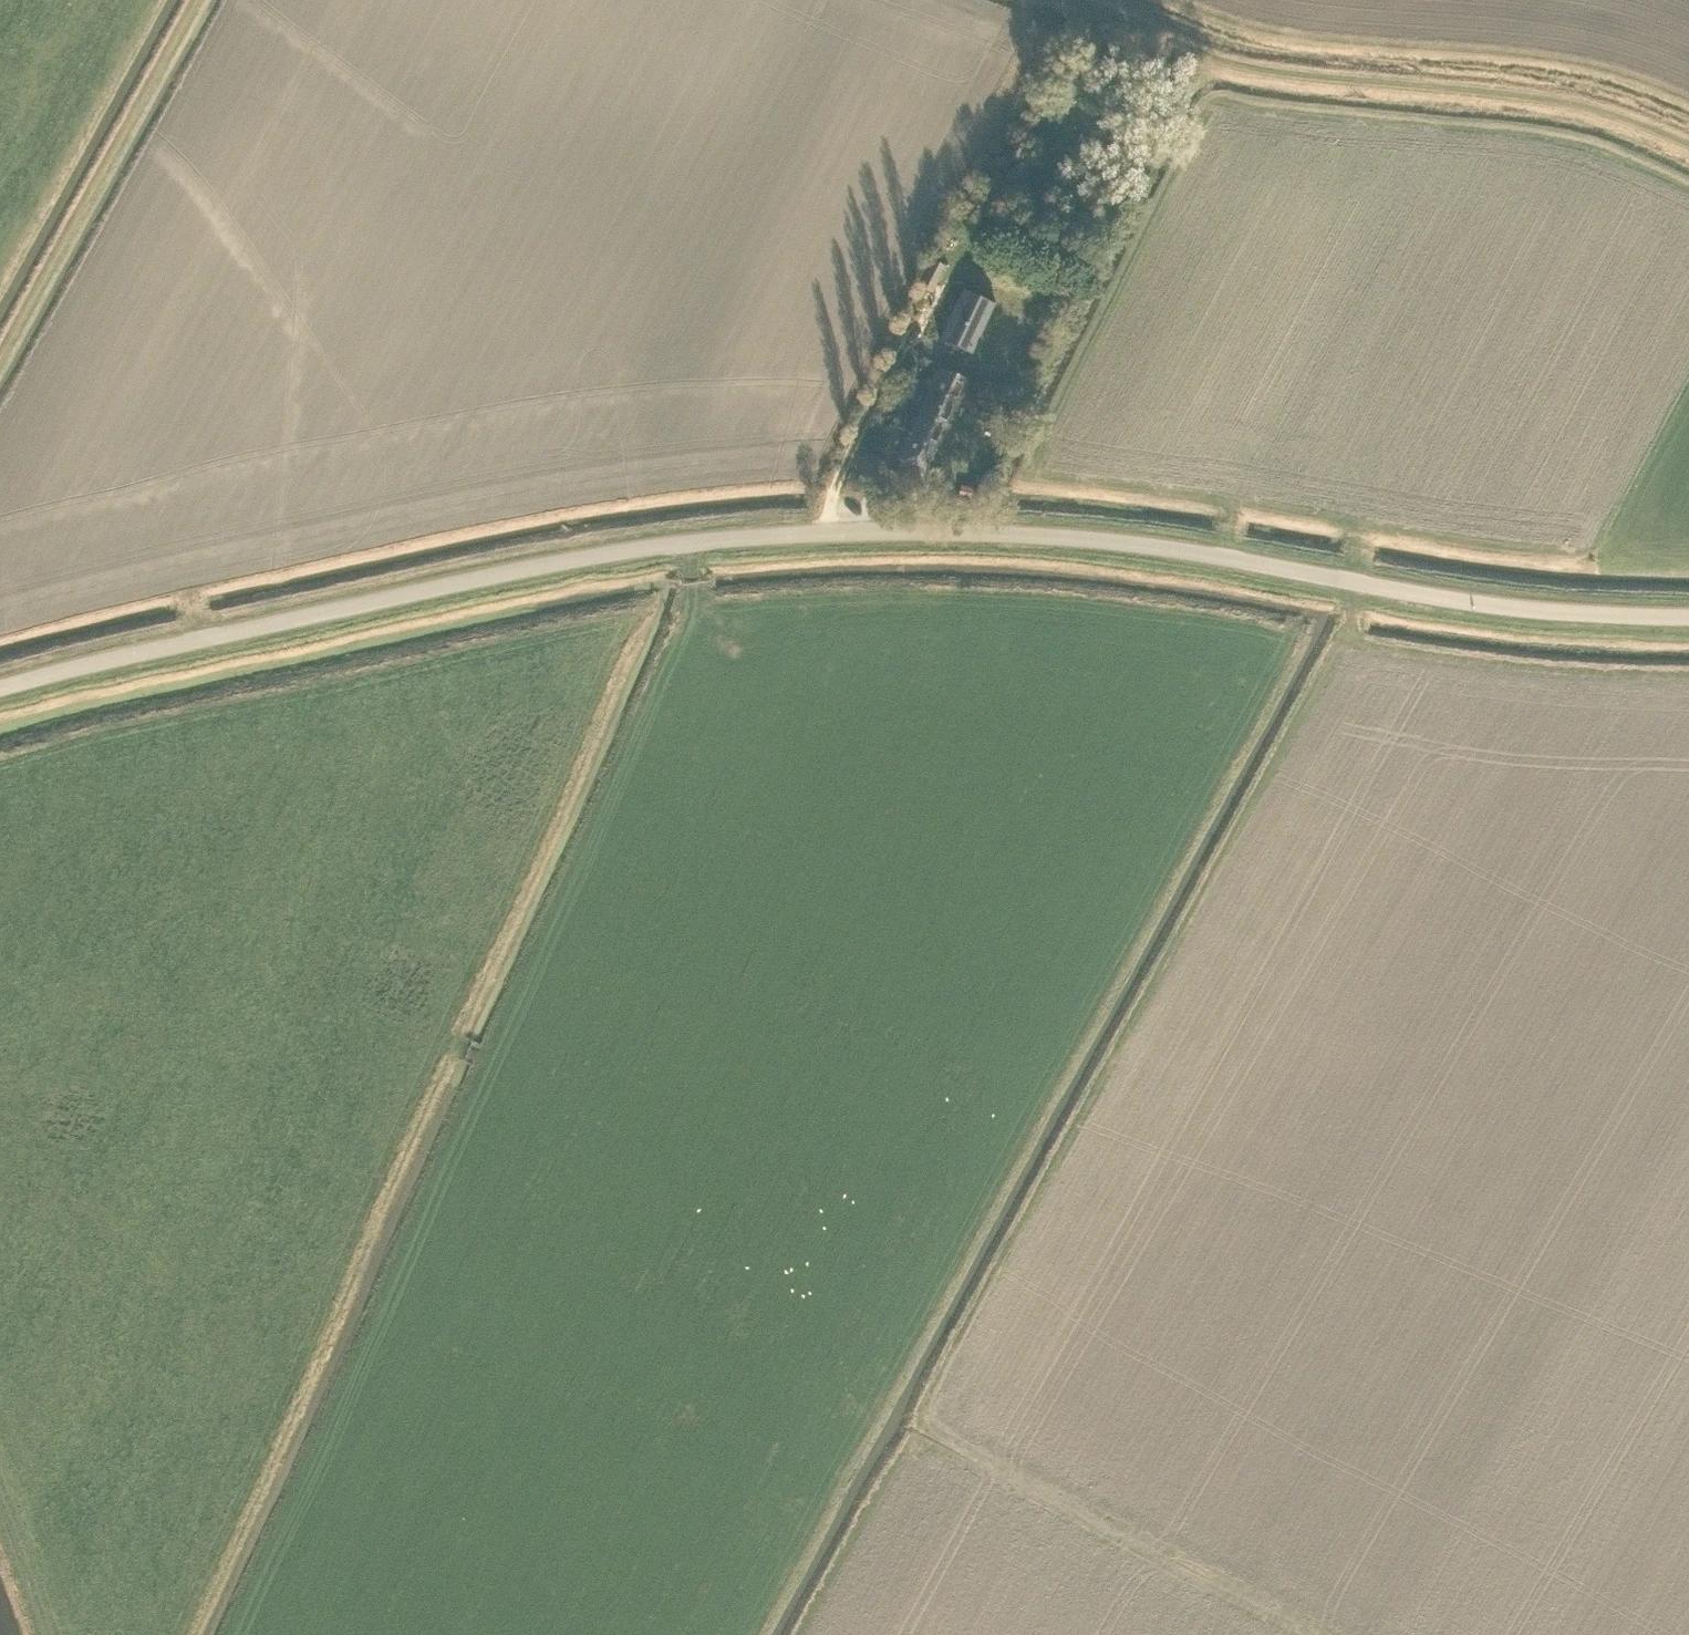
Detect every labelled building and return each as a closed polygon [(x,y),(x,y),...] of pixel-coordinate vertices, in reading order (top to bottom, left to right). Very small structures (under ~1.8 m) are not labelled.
[(932,258),(919,286),(933,293),(946,265),(932,258)] [(996,305),(963,289),(939,340),(948,344),(947,347),(957,352),(958,349),(972,356),(996,305)] [(957,403),(968,379),(931,363),(920,387),(957,403)] [(910,409),(947,426),(957,403),(920,387),(910,409)] [(910,409),(901,429),(909,432),(907,435),(937,449),(947,426),(910,409)] [(896,459),(902,461),(897,472),(921,483),(937,449),(907,435),(896,459)]
